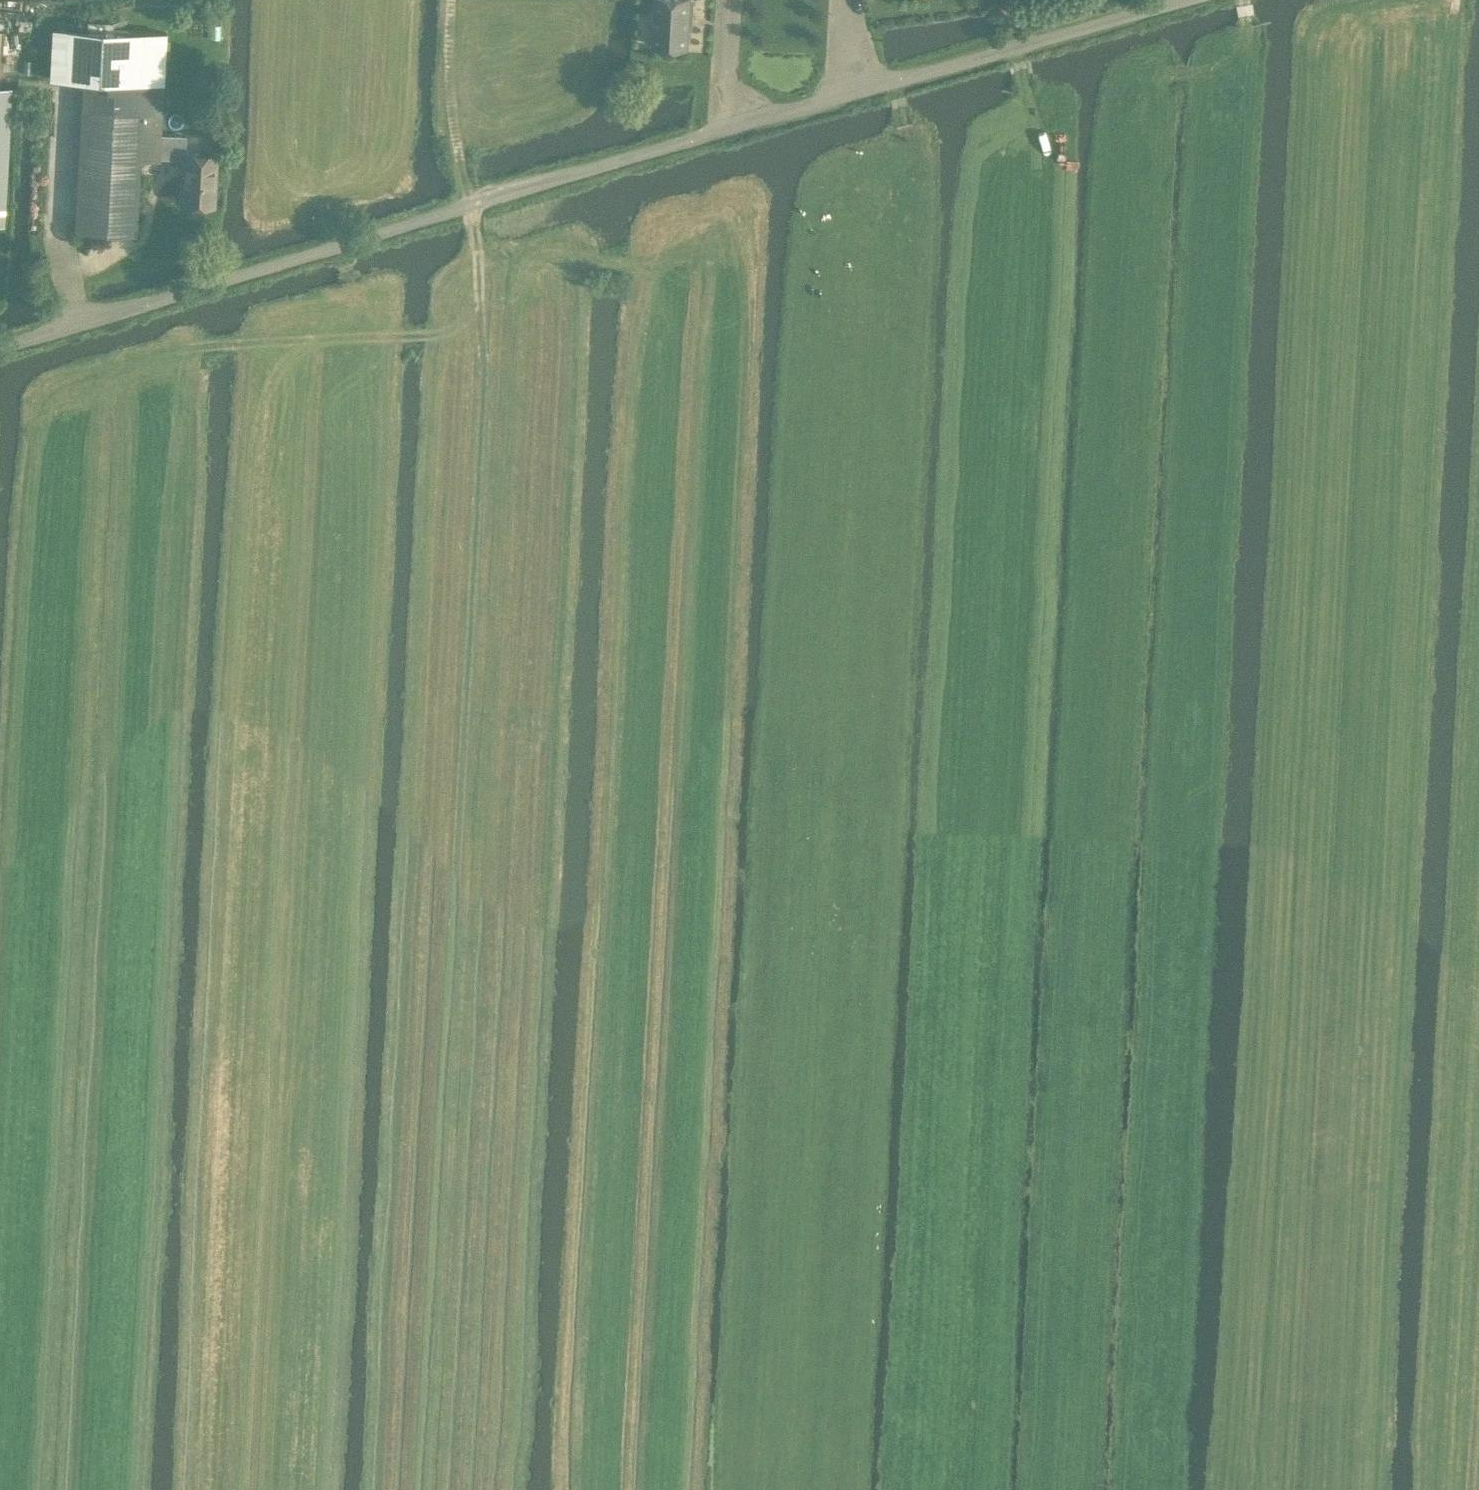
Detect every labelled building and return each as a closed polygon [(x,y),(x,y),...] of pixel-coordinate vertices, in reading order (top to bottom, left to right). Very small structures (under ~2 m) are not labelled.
[(652,44),(687,46),(689,13),(692,10),(693,2),(691,0),(654,0),(652,44)] [(53,37),(50,76),(83,78),(75,230),(135,233),(139,159),(159,160),(159,157),(183,158),(181,197),(212,198),(215,153),(185,151),(186,134),(160,133),(163,83),(165,47),(165,32),(53,26),(53,37)]
